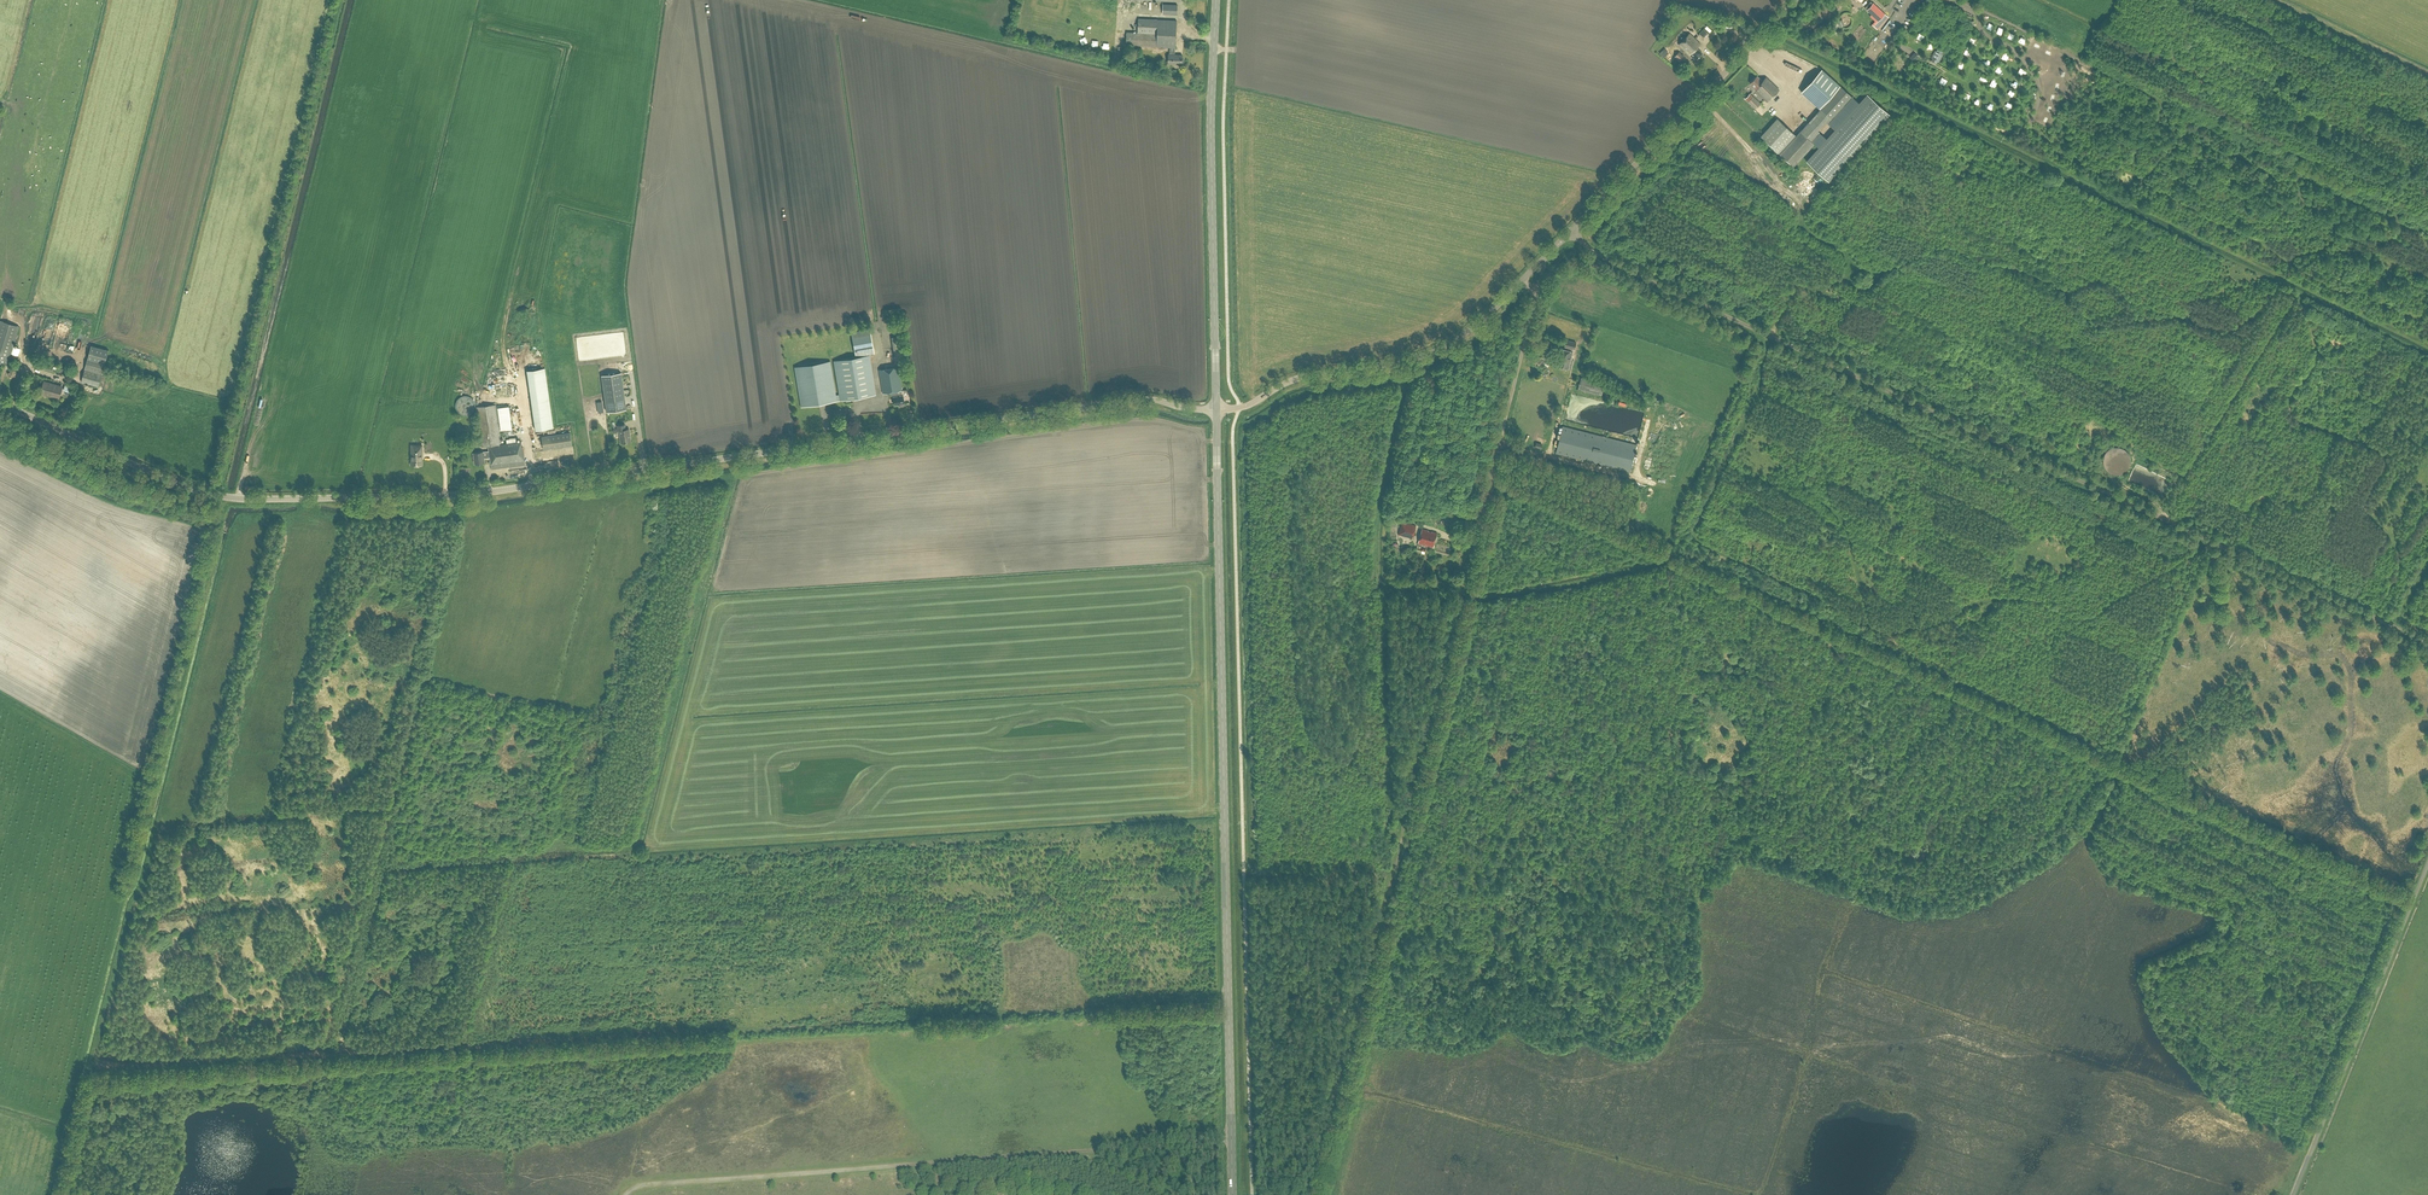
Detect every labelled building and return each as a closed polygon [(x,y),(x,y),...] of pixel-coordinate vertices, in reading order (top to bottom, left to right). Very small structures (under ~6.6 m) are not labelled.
[(1162,14),(1177,15),(1178,4),(1163,3),(1162,14)] [(1867,11),(1879,22),(1885,14),(1873,4),(1867,11)] [(1966,19),(1968,26),(1975,24),(1973,17),(1972,17),(1966,19)] [(1138,19),(1138,33),(1128,33),(1128,45),(1158,46),(1158,47),(1170,48),(1170,54),(1169,54),(1168,63),(1182,64),(1182,63),(1184,63),(1185,62),(1185,60),(1184,60),(1182,59),(1183,54),(1176,54),(1177,20),(1138,19)] [(2009,40),(2011,35),(2006,32),(2003,38),(2009,40)] [(1696,60),(1702,53),(1697,48),(1701,44),(1690,33),(1678,45),(1689,55),(1690,55),(1692,58),(1694,58),(1696,60)] [(2016,46),(2023,48),(2025,43),(2018,40),(2016,46)] [(1969,56),(1972,50),(1966,47),(1963,53),(1969,56)] [(1659,53),(1664,58),(1669,53),(1665,48),(1659,53)] [(1935,50),(1931,58),(1938,62),(1943,54),(1935,50)] [(1674,56),(1681,63),(1686,58),(1679,51),(1674,56)] [(1953,69),(1959,72),(1963,65),(1957,61),(1953,69)] [(2012,70),(2021,74),(2024,68),(2015,65),(2012,70)] [(1801,91),(1819,108),(1840,85),(1822,68),(1801,91)] [(1767,101),(1779,89),(1766,76),(1762,80),(1757,75),(1750,83),(1754,86),(1753,87),(1767,101)] [(1935,79),(1942,84),(1944,81),(1937,76),(1935,79)] [(1947,86),(1953,88),(1955,82),(1949,80),(1947,86)] [(1793,166),(1854,99),(1840,86),(1779,153),(1793,166)] [(1744,99),(1755,109),(1760,103),(1750,93),(1744,99)] [(1807,161),(1825,177),(1828,181),(1889,114),(1867,94),(1806,161),(1807,161)] [(1760,136),(1779,153),(1795,135),(1777,118),(1760,136)] [(1762,189),(1768,181),(1765,179),(1759,187),(1762,189)] [(47,336),(55,319),(48,316),(37,341),(45,344),(48,336),(47,336)] [(12,357),(9,356),(19,326),(0,320),(0,363),(10,366),(12,357)] [(855,356),(874,353),(870,328),(850,331),(855,356)] [(1557,366),(1568,369),(1573,351),(1572,351),(1572,348),(1574,348),(1576,342),(1566,340),(1564,349),(1561,348),(1557,366)] [(99,386),(109,350),(92,345),(81,381),(99,386)] [(876,394),(869,354),(833,360),(838,394),(836,394),(830,360),(794,366),(800,406),(876,394)] [(894,405),(898,404),(899,406),(904,405),(898,366),(878,369),(882,393),(892,392),(894,405)] [(520,374),(521,383),(535,381),(535,382),(554,378),(553,369),(523,374),(520,374)] [(601,375),(606,411),(625,409),(621,372),(601,375)] [(1578,389),(1601,395),(1604,384),(1593,381),(1594,379),(1588,377),(1588,376),(1582,375),(1581,378),(1580,378),(1578,389)] [(59,400),(62,388),(50,384),(50,383),(44,381),(40,393),(50,396),(50,397),(59,400)] [(463,415),(467,415),(472,412),(474,408),(475,404),(473,399),(469,396),(465,395),(460,397),(457,400),(455,404),(456,409),(459,413),(463,415)] [(491,469),(524,464),(522,446),(521,446),(520,441),(501,444),(495,404),(476,406),(482,446),(488,445),(488,451),(473,453),(475,463),(484,462),(484,458),(489,457),(491,469)] [(509,405),(498,407),(501,429),(512,428),(509,405)] [(625,424),(616,425),(617,431),(619,430),(621,443),(631,441),(629,428),(625,429),(625,424)] [(1629,471),(1636,444),(1562,425),(1556,452),(1629,471)] [(543,449),(572,445),(570,432),(541,436),(543,449)] [(411,445),(411,465),(422,465),(422,445),(411,445)] [(2112,463),(2111,463),(2109,468),(2121,472),(2123,465),(2120,464),(2121,461),(2113,458),(2112,463)] [(2168,474),(2136,465),(2135,469),(2132,468),(2129,480),(2163,490),(2168,474)] [(1398,535),(1413,539),(1417,526),(1402,522),(1398,535)] [(1433,546),(1437,533),(1422,528),(1418,542),(1433,546)]
